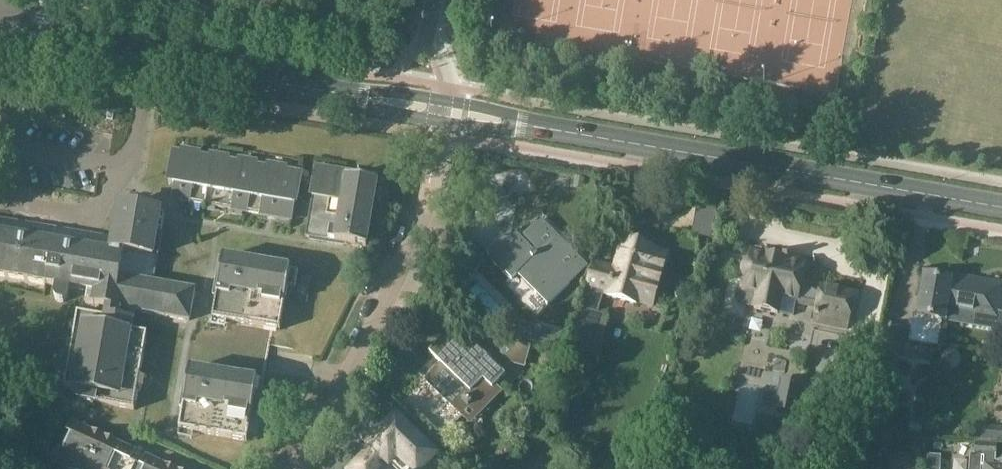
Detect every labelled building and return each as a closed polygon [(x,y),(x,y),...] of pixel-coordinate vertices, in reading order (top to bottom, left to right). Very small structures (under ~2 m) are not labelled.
[(174,153),(169,184),(177,185),(174,200),(290,220),(293,205),(295,205),(301,174),(284,171),(285,168),(268,165),(268,169),(256,167),(256,163),(240,160),(239,164),(227,162),(227,158),(207,155),(206,158),(198,157),(199,153),(182,151),(182,154),(174,153)] [(317,173),(306,237),(366,247),(368,237),(378,176),(360,173),(359,180),(317,173)] [(49,279),(49,281),(56,282),(54,296),(55,299),(57,301),(59,302),(62,303),(64,302),(66,301),(69,297),(70,287),(75,288),(75,286),(88,288),(86,304),(107,307),(105,318),(77,313),(64,389),(80,391),(79,400),(134,410),(147,334),(132,332),(134,321),(119,319),(121,310),(189,322),(195,291),(154,283),(165,217),(160,216),(160,212),(117,204),(112,238),(0,219),(0,272),(49,279)] [(514,230),(488,256),(512,281),(527,266),(539,279),(541,277),(563,299),(576,277),(551,251),(562,240),(542,220),(530,232),(532,234),(525,241),(514,230)] [(595,261),(580,310),(598,315),(604,293),(606,293),(605,295),(653,310),(661,279),(669,254),(654,249),(655,247),(624,237),(615,267),(595,261)] [(735,299),(739,305),(752,308),(752,309),(779,315),(780,313),(794,316),(796,306),(815,310),(812,325),(847,332),(847,329),(855,293),(822,287),(821,291),(803,279),(807,261),(752,251),(750,251),(748,262),(746,263),(745,264),(743,266),(742,267),(741,269),(741,271),(740,273),(740,275),(741,277),(741,279),(742,280),(743,282),(742,286),(742,288),(738,291),(736,292),(735,299)] [(224,258),(213,319),(280,330),(288,287),(294,289),(297,270),(224,258)] [(938,347),(943,319),(944,319),(945,312),(952,275),(942,273),(941,278),(924,276),(921,297),(925,298),(922,316),(913,315),(909,342),(938,347)] [(997,321),(1001,293),(1001,283),(952,275),(945,312),(997,321)] [(595,317),(590,317),(586,321),(587,327),(590,329),(594,329),(598,326),(598,321),(595,317)] [(565,334),(536,326),(531,344),(560,352),(565,334)] [(424,380),(447,403),(455,396),(478,418),(503,393),(495,385),(505,375),(502,372),(510,363),(524,368),(531,345),(483,332),(469,353),(448,332),(429,352),(440,363),(424,380)] [(953,371),(960,366),(961,358),(956,351),(948,349),(941,354),(940,363),(944,370),(953,371)] [(261,400),(264,382),(189,369),(179,430),(247,442),(254,399),(261,400)] [(782,379),(775,410),(795,414),(801,383),(782,379)] [(831,420),(804,412),(798,438),(824,445),(831,420)] [(922,425),(910,423),(909,433),(921,434),(922,425)] [(56,463),(70,468),(167,468),(149,461),(146,467),(131,460),(135,452),(73,425),(56,463)] [(972,426),(972,441),(1001,443),(1001,428),(972,426)] [(388,433),(367,467),(371,468),(444,468),(445,467),(388,433)] [(975,454),(996,455),(997,445),(975,444),(975,454)] [(975,454),(969,454),(968,468),(1001,468),(1001,462),(996,461),(996,458),(996,455),(975,454)]
